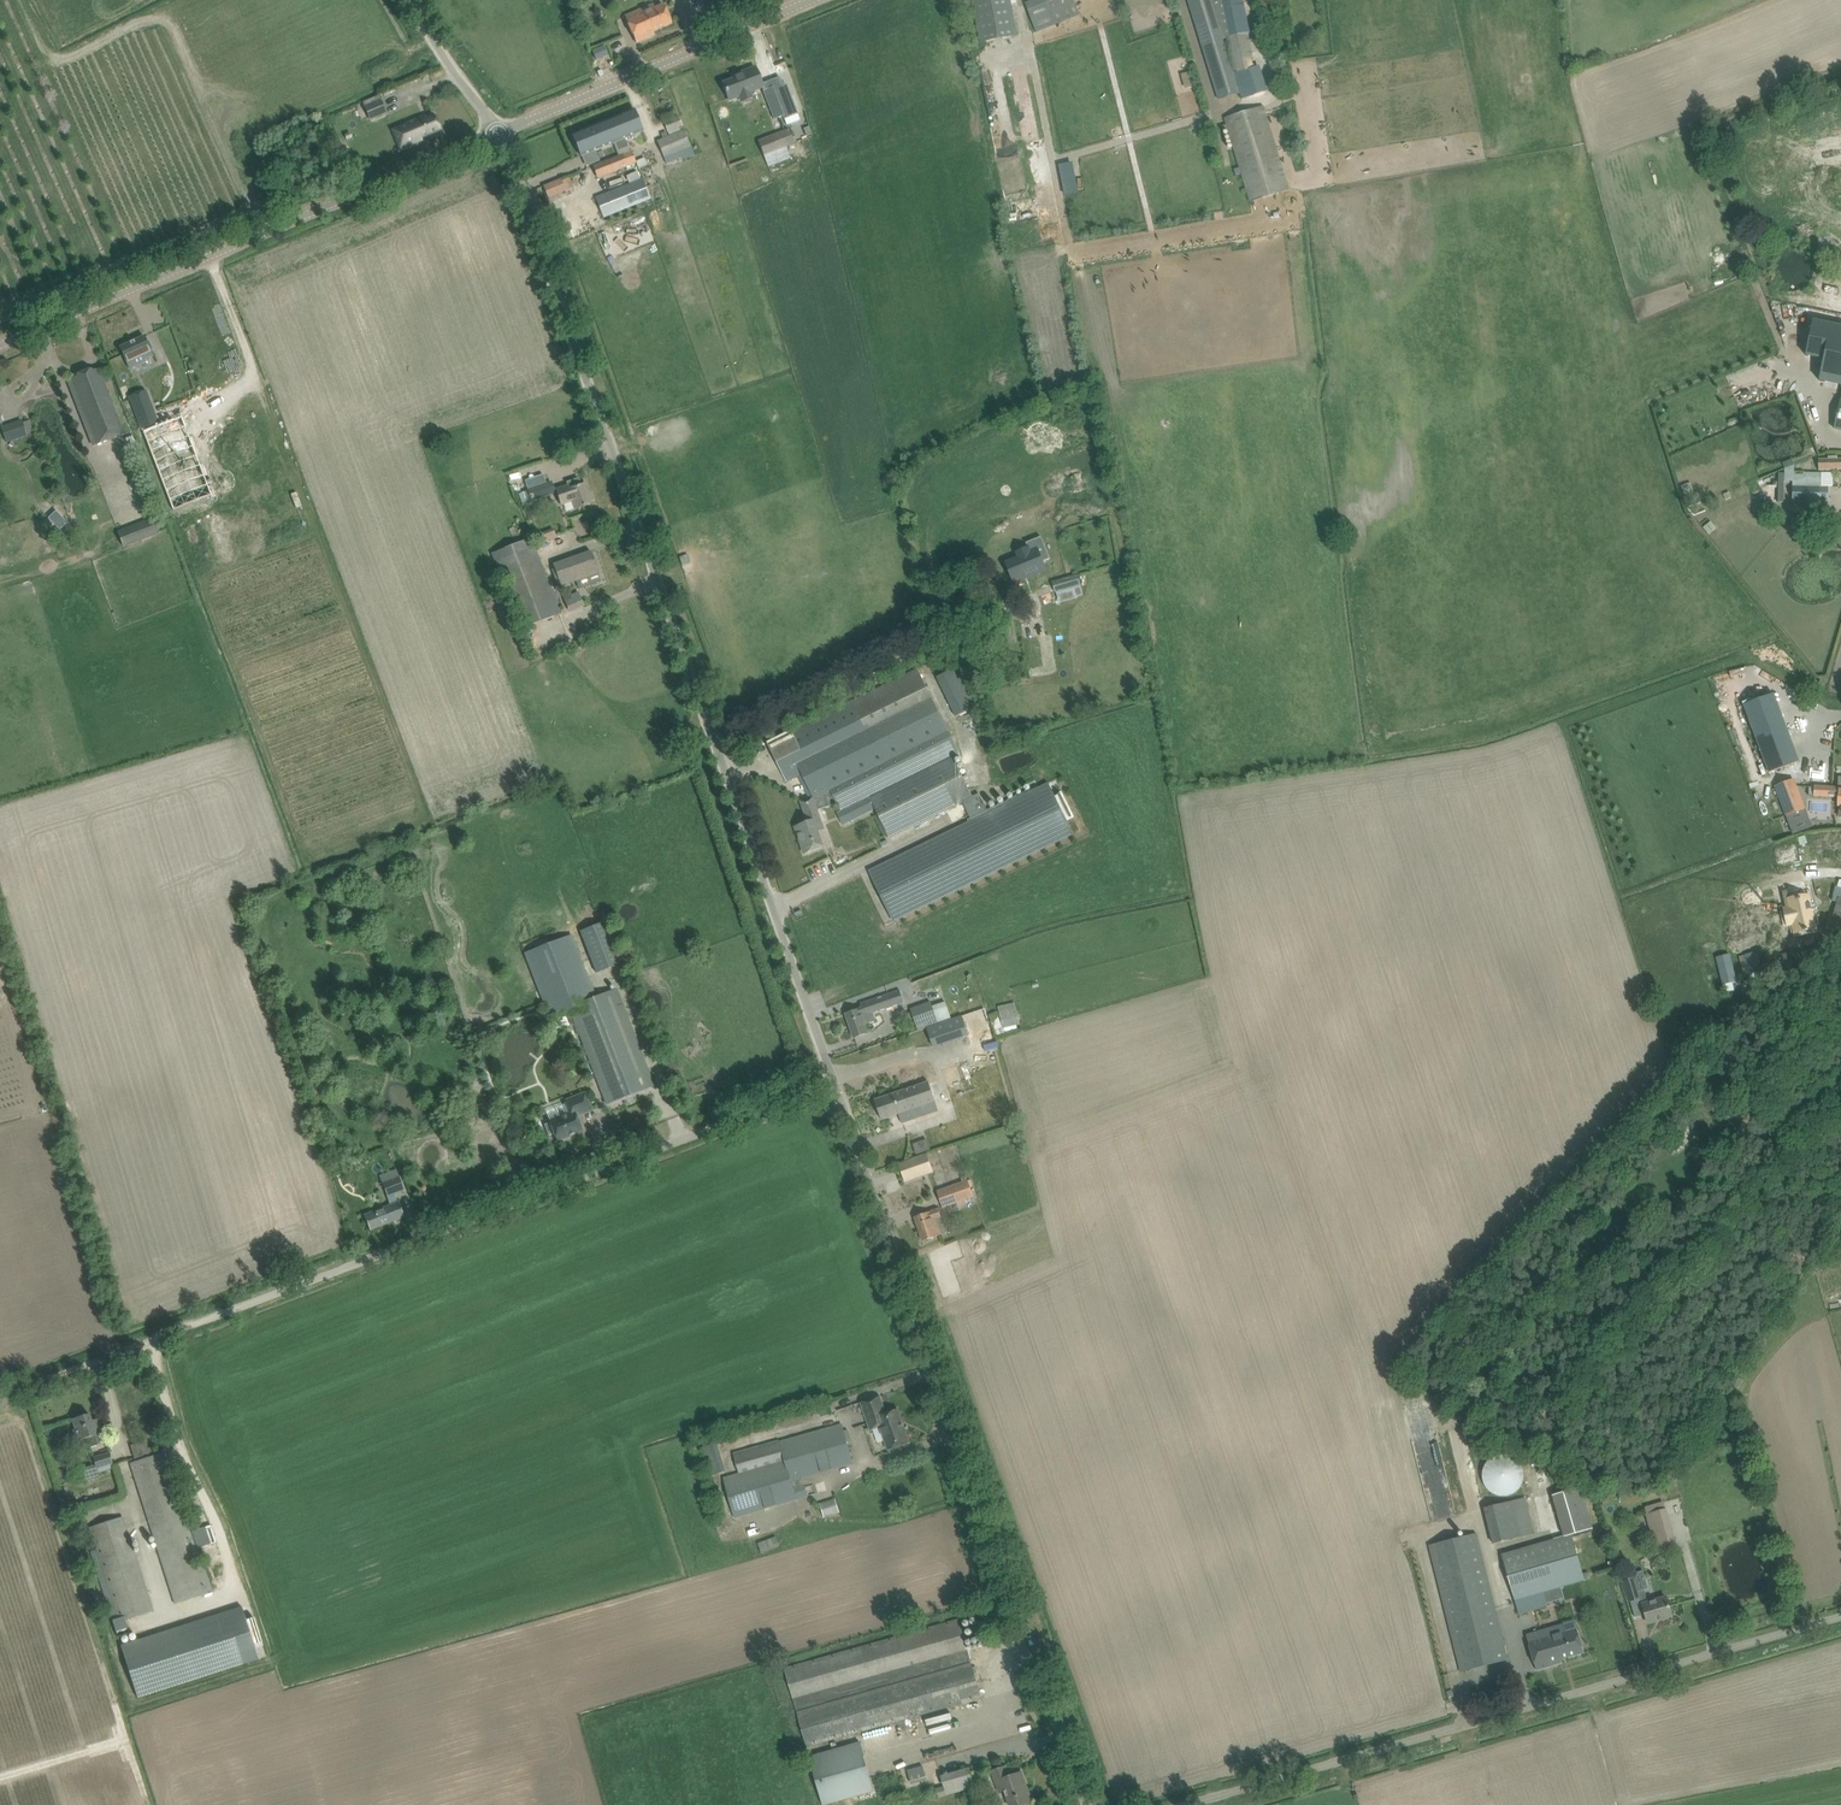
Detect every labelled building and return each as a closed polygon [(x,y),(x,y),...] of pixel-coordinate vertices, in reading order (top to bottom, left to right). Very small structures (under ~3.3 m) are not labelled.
[(980,42),(1017,35),(1010,0),(973,0),(980,42)] [(1075,1),(1075,0),(1033,0),(1026,3),(1037,32),(1048,27),(1080,15),(1077,5),(1075,1)] [(1189,4),(1219,100),(1240,94),(1223,39),(1227,38),(1234,73),(1255,69),(1247,33),(1249,33),(1242,0),(1188,0),(1189,4)] [(664,4),(655,8),(653,4),(625,16),(636,43),(655,35),(653,31),(672,23),(664,4)] [(608,55),(604,46),(593,51),(597,60),(608,55)] [(1237,76),(1245,98),(1265,91),(1258,69),(1237,76)] [(740,97),(739,93),(762,84),(761,81),(756,70),(743,75),(742,72),(732,76),(734,79),(722,83),(729,101),(740,97)] [(1182,74),(1186,88),(1194,86),(1191,72),(1182,74)] [(771,84),(763,87),(775,119),(783,116),(784,119),(798,114),(788,88),(785,89),(780,77),(770,81),(771,84)] [(379,94),(363,101),(370,119),(386,113),(381,100),(379,94)] [(1264,107),(1225,119),(1250,202),(1290,190),(1264,107)] [(643,131),(639,120),(634,109),(608,120),(572,134),(581,156),(592,152),(614,143),(617,142),(620,150),(628,147),(625,138),(643,131)] [(406,124),(393,130),(396,137),(401,149),(422,140),(422,138),(441,130),(434,114),(424,118),(423,117),(406,124)] [(685,130),(683,126),(679,117),(665,122),(669,132),(670,136),(685,130)] [(758,141),(762,153),(768,168),(791,159),(786,148),(794,145),(789,129),(758,141)] [(664,157),(691,146),(685,130),(670,136),(658,141),(664,157)] [(632,151),(623,154),(627,166),(636,162),(632,151)] [(596,178),(627,166),(623,154),(605,161),(593,166),(596,178)] [(543,186),(548,198),(566,190),(561,179),(543,186)] [(597,197),(605,217),(650,199),(641,179),(597,197)] [(1806,356),(1824,359),(1819,381),(1840,385),(1840,326),(1814,320),(1806,356)] [(144,336),(120,347),(130,369),(146,361),(145,359),(152,355),(153,355),(151,350),(153,349),(149,340),(147,341),(144,336)] [(74,386),(79,397),(98,445),(125,434),(106,387),(101,376),(74,386)] [(149,398),(133,405),(142,428),(158,422),(149,398)] [(181,416),(143,431),(174,510),(212,496),(181,416)] [(22,421),(2,427),(7,441),(26,434),(26,433),(33,430),(30,420),(22,423),(22,421)] [(1838,459),(1838,456),(1828,456),(1828,459),(1819,459),(1819,470),(1840,470),(1840,459),(1838,459)] [(1833,486),(1833,473),(1821,472),(1821,486),(1829,486),(1833,486)] [(567,486),(557,489),(561,504),(573,500),(576,509),(592,503),(591,501),(594,500),(592,492),(589,493),(585,483),(580,485),(578,479),(568,482),(569,485),(567,486)] [(533,502),(532,499),(554,492),(551,482),(529,490),(529,491),(518,494),(522,505),(533,502)] [(1681,485),(1684,494),(1693,491),(1690,483),(1681,485)] [(1829,486),(1821,486),(1792,485),(1791,501),(1828,502),(1829,486)] [(67,519),(56,508),(48,515),(60,527),(67,519)] [(117,532),(124,547),(159,533),(153,518),(117,532)] [(1802,531),(1803,519),(1794,518),(1793,530),(1802,531)] [(1711,521),(1703,527),(1708,534),(1716,528),(1711,521)] [(554,531),(541,535),(543,542),(556,538),(554,531)] [(521,628),(560,613),(531,538),(492,553),(521,628)] [(1019,557),(1007,563),(1014,580),(1029,574),(1029,576),(1046,569),(1042,562),(1038,550),(1031,553),(1029,548),(1017,553),(1019,557)] [(591,552),(553,565),(561,585),(598,572),(591,552)] [(1077,574),(1052,581),(1055,593),(1081,586),(1077,574)] [(579,592),(572,595),(578,608),(584,605),(579,592)] [(1012,642),(1012,635),(1010,623),(1001,624),(1003,643),(1012,642)] [(1042,636),(1027,637),(1030,668),(1044,667),(1042,636)] [(976,707),(962,679),(957,668),(937,678),(956,717),(976,707)] [(918,670),(769,746),(787,782),(803,774),(812,792),(815,797),(813,798),(817,810),(838,803),(841,811),(847,822),(850,820),(875,809),(889,838),(963,803),(973,798),(955,760),(960,757),(958,754),(959,753),(944,723),(942,724),(935,709),(937,708),(918,670)] [(1774,693),(1743,705),(1769,772),(1799,761),(1774,693)] [(1814,796),(1838,797),(1838,806),(1839,806),(1839,817),(1840,817),(1840,777),(1839,777),(1839,787),(1815,786),(1814,796)] [(1776,787),(1786,815),(1805,808),(1794,780),(1776,787)] [(972,821),(872,869),(897,920),(1074,834),(1049,783),(988,812),(980,795),(973,798),(963,803),(972,821)] [(809,822),(795,827),(805,853),(824,847),(816,824),(822,822),(817,810),(813,798),(802,802),(809,822)] [(1792,821),(1795,832),(1805,829),(1801,818),(1792,821)] [(1786,879),(1739,889),(1743,907),(1783,898),(1787,916),(1792,915),(1790,906),(1788,897),(1790,897),(1786,879)] [(1830,925),(1840,928),(1840,880),(1838,887),(1837,887),(1833,901),(1837,902),(1830,925)] [(1787,916),(1786,916),(1789,930),(1795,929),(1797,939),(1815,935),(1814,931),(1810,912),(1808,902),(1790,906),(1792,915),(1787,916)] [(605,922),(581,932),(596,972),(621,962),(605,922)] [(525,953),(545,1004),(549,1016),(570,1008),(607,1104),(654,1086),(649,1074),(616,989),(596,997),(572,935),(525,953)] [(1763,978),(1757,952),(1739,956),(1743,975),(1750,974),(1751,981),(1763,978)] [(1736,982),(1729,954),(1716,957),(1723,985),(1721,986),(1722,993),(1735,990),(1734,983),(1736,982)] [(874,1012),(904,1002),(900,990),(872,1000),(861,1004),(862,1008),(846,1014),(854,1038),(855,1037),(866,1034),(868,1033),(865,1025),(868,1024),(877,1020),(874,1012)] [(939,1023),(937,1020),(931,1002),(910,1009),(916,1027),(918,1031),(939,1023)] [(1015,1003),(998,1007),(1003,1028),(1020,1024),(1015,1003)] [(980,1029),(986,1028),(982,1011),(966,1015),(970,1033),(981,1031),(980,1029)] [(938,1024),(927,1027),(934,1048),(945,1045),(938,1024)] [(887,1096),(875,1100),(882,1119),(893,1115),(899,1113),(902,1123),(939,1111),(936,1102),(929,1082),(887,1096)] [(549,1135),(554,1133),(557,1141),(583,1131),(576,1115),(581,1113),(581,1114),(591,1110),(585,1093),(564,1100),(565,1103),(564,1103),(568,1112),(549,1120),(550,1122),(544,1124),(549,1135)] [(1693,1132),(1687,1126),(1675,1138),(1674,1137),(1671,1140),(1672,1141),(1670,1144),(1678,1152),(1689,1141),(1687,1139),(1693,1132)] [(926,1139),(914,1143),(918,1153),(930,1149),(926,1139)] [(905,1182),(933,1172),(927,1154),(910,1159),(899,1163),(905,1182)] [(364,1215),(366,1219),(370,1230),(405,1217),(399,1202),(397,1202),(394,1193),(404,1189),(399,1177),(397,1169),(379,1176),(382,1183),(391,1205),(364,1215)] [(961,1177),(963,1182),(937,1192),(943,1208),(974,1197),(968,1181),(966,1175),(961,1177)] [(923,1241),(935,1237),(943,1234),(937,1219),(942,1217),(938,1209),(915,1217),(923,1241)] [(881,1426),(885,1414),(879,1397),(862,1403),(871,1429),(881,1426)] [(821,1417),(829,1415),(827,1406),(819,1409),(821,1417)] [(885,1414),(881,1426),(889,1449),(909,1443),(897,1410),(885,1414)] [(99,1418),(92,1421),(89,1414),(73,1419),(76,1429),(73,1429),(77,1441),(87,1438),(90,1447),(106,1442),(100,1421),(99,1418)] [(735,1518),(796,1499),(807,1496),(804,1484),(793,1487),(791,1481),(853,1463),(842,1424),(779,1442),(733,1454),(739,1474),(723,1479),(735,1518)] [(135,1459),(149,1454),(145,1441),(131,1446),(135,1459)] [(702,1447),(712,1476),(726,1471),(716,1443),(702,1447)] [(98,1473),(114,1468),(109,1453),(93,1458),(96,1468),(98,1473)] [(164,1453),(131,1463),(135,1475),(175,1603),(177,1603),(200,1596),(208,1593),(207,1592),(215,1589),(176,1464),(168,1466),(164,1453)] [(1518,1458),(1501,1454),(1485,1461),(1480,1478),(1488,1493),(1505,1499),(1521,1490),(1526,1474),(1518,1458)] [(1571,1535),(1593,1528),(1581,1487),(1553,1495),(1565,1536),(1571,1535)] [(1525,1498),(1485,1508),(1493,1543),(1534,1533),(1525,1498)] [(1645,1514),(1656,1551),(1676,1545),(1666,1509),(1645,1514)] [(152,1611),(126,1529),(123,1517),(90,1528),(94,1539),(120,1621),(152,1611)] [(1508,1659),(1505,1647),(1476,1533),(1429,1545),(1461,1671),(1508,1659)] [(1589,1572),(1582,1574),(1571,1535),(1565,1536),(1503,1554),(1516,1600),(1520,1615),(1548,1607),(1543,1592),(1584,1580),(1591,1578),(1589,1572)] [(776,1536),(758,1544),(762,1554),(780,1546),(776,1536)] [(1644,1590),(1648,1589),(1643,1570),(1633,1573),(1634,1577),(1624,1580),(1627,1589),(1630,1601),(1640,1598),(1648,1622),(1672,1615),(1669,1605),(1668,1604),(1666,1597),(1648,1603),(1644,1590)] [(254,1617),(246,1620),(242,1607),(128,1641),(121,1643),(137,1695),(145,1693),(259,1659),(254,1645),(263,1642),(254,1617)] [(785,1668),(794,1701),(806,1746),(980,1697),(959,1621),(785,1668)] [(1542,1630),(1526,1634),(1537,1670),(1545,1667),(1545,1666),(1551,1664),(1551,1665),(1562,1662),(1561,1659),(1584,1652),(1577,1628),(1566,1632),(1564,1624),(1551,1627),(1552,1630),(1543,1633),(1542,1630)] [(874,1791),(861,1742),(809,1756),(823,1804),(824,1804),(874,1791)] [(908,1770),(911,1780),(926,1775),(924,1765),(908,1770)] [(1020,1804),(1031,1800),(1021,1772),(1009,1776),(1006,1766),(992,1771),(999,1791),(1005,1790),(1010,1804),(1018,1804),(1020,1804)] [(939,1797),(975,1786),(970,1768),(941,1775),(944,1786),(937,1788),(939,1797)]
